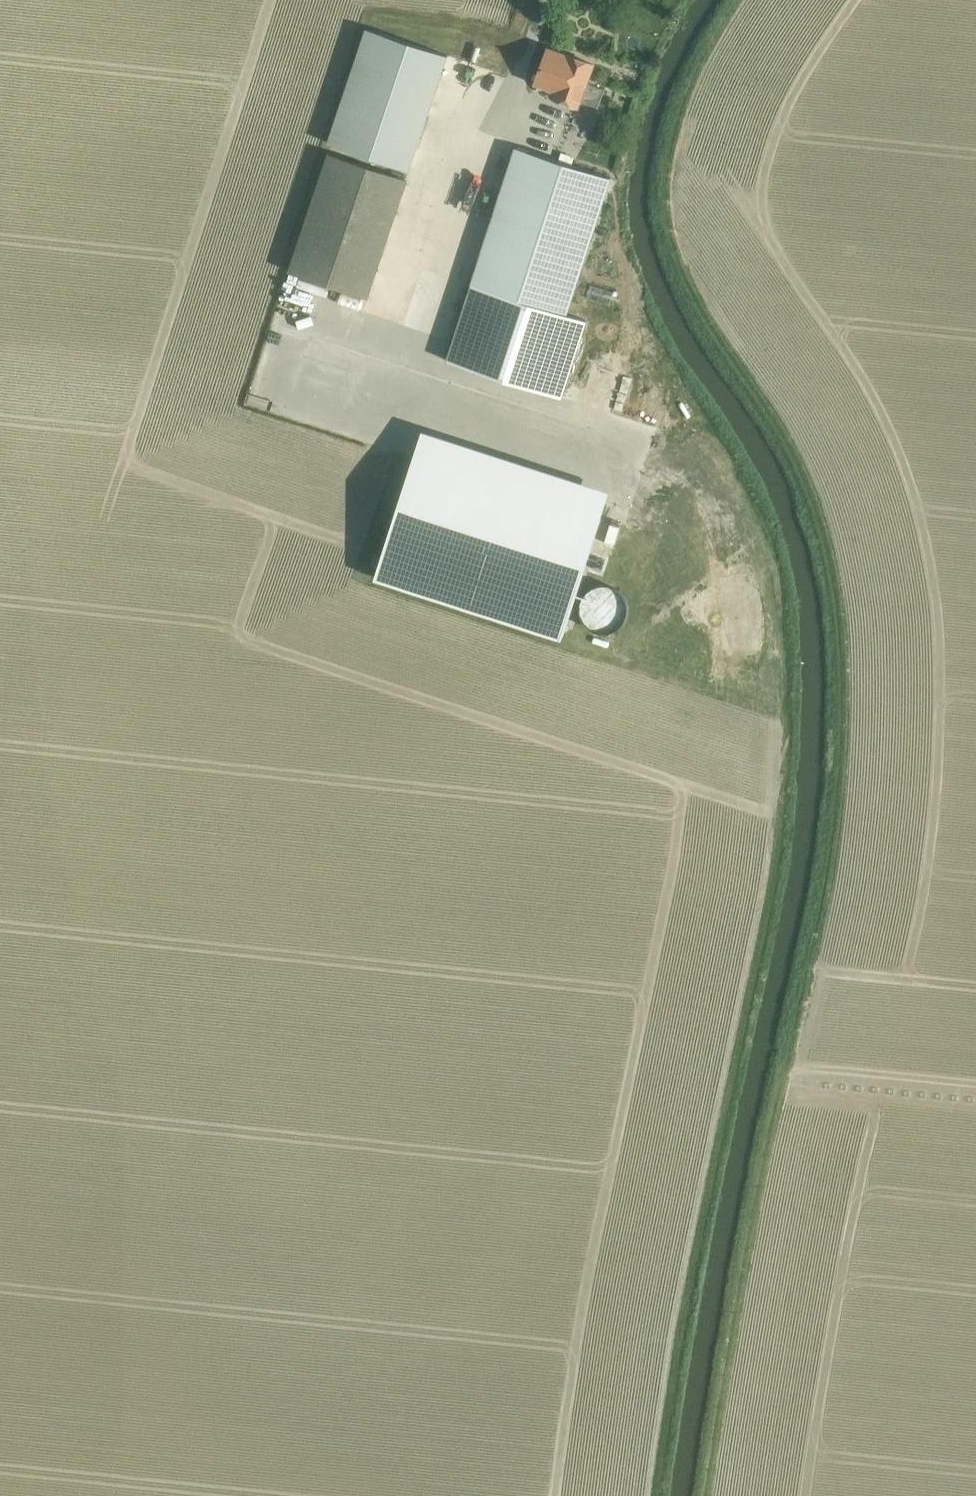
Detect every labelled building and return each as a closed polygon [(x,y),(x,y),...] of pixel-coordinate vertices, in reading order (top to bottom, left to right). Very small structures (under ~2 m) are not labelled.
[(409,169),(447,57),(367,30),(329,143),(409,169)] [(599,107),(605,89),(588,83),(595,64),(549,48),(536,84),(556,91),(554,97),(579,107),(581,101),(599,107)] [(472,284),(448,360),(563,397),(588,320),(568,314),(612,177),(517,146),(472,284)] [(368,296),(400,200),(406,181),(330,155),(291,270),(368,296)] [(416,456),(378,574),(562,634),(602,516),(416,456)]
